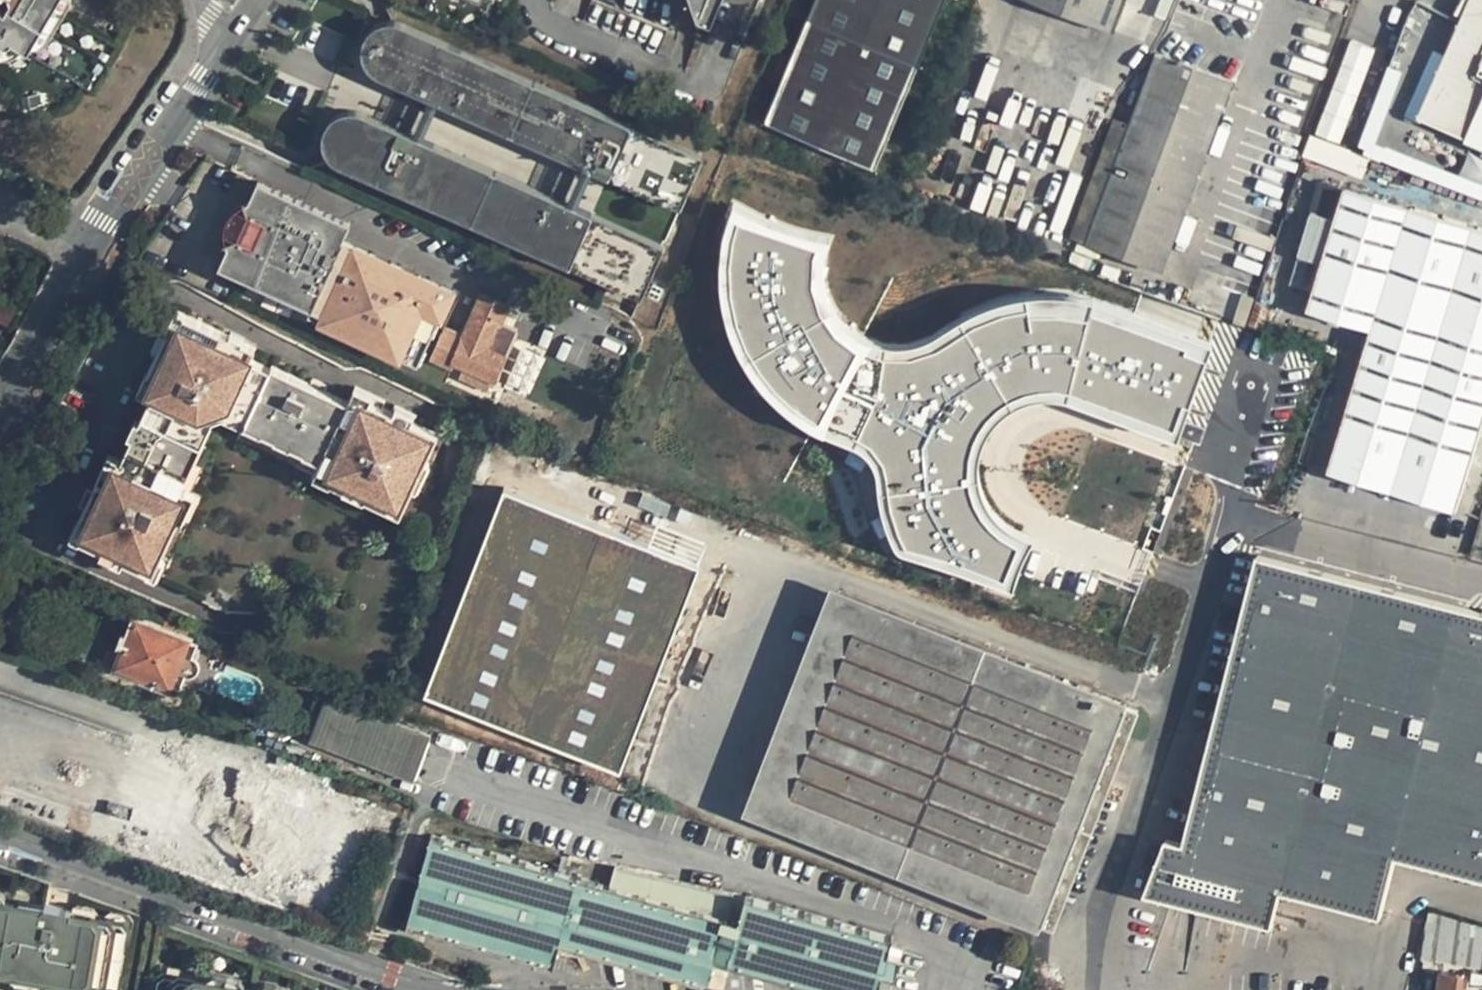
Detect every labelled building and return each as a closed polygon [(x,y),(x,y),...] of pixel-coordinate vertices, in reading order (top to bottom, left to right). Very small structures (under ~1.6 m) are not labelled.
[(13,13),(8,10),(4,16),(0,14),(0,47),(5,40),(26,53),(59,0),(20,0),(13,13)] [(699,21),(709,26),(720,0),(690,0),(699,21)] [(764,122),(875,167),(943,0),(814,0),(764,122)] [(1113,31),(1125,0),(1033,0),(1113,31)] [(1481,151),(1481,0),(1472,0),(1421,121),(1469,142),(1468,145),(1481,151)] [(371,76),(684,211),(706,157),(403,26),(389,23),(381,24),(375,26),(365,33),(360,42),(359,54),(362,66),(371,76)] [(1339,144),(1375,48),(1350,39),(1314,135),(1339,144)] [(1159,53),(1089,244),(1163,271),(1233,80),(1159,53)] [(338,169),(646,302),(667,248),(360,115),(354,113),(341,115),(328,122),(324,126),(320,135),(322,152),(327,162),(338,169)] [(875,167),(764,122),(759,133),(871,178),(875,167)] [(1377,160),(1314,136),(1306,156),(1370,179),(1377,160)] [(348,223),(257,179),(213,268),(417,366),(451,291),(340,239),(348,223)] [(1345,188),(1309,309),(1371,329),(1329,471),(1458,510),(1481,431),(1481,231),(1345,188)] [(1061,304),(1094,309),(1210,350),(1213,342),(1097,301),(1062,297),(1032,297),(1010,301),(989,306),(964,320),(935,338),(913,346),(889,346),(873,342),(862,337),(847,325),(836,310),(829,294),(826,278),(827,262),(834,239),(815,236),(798,232),(779,226),(762,218),(735,203),(725,240),(722,260),(721,280),(723,301),(729,324),(737,348),(746,364),(758,381),(772,397),(786,410),(799,420),(823,433),(852,444),(871,455),(878,472),(881,493),(887,518),(896,540),(904,553),(929,561),(953,566),(1000,582),(1015,589),(1017,578),(1022,563),(1028,550),(1036,537),(1016,530),(999,515),(988,498),(981,478),(982,457),(990,433),(1001,420),(1017,407),(1031,401),(1046,398),(1058,398),(1073,400),(1180,439),(1183,429),(1067,388),(1057,387),(1039,388),(1025,392),(1012,398),(1000,406),(990,416),(982,428),(976,441),(973,455),(971,465),(972,479),(975,492),(983,510),(991,521),(996,528),(1020,542),(1005,578),(977,565),(947,554),(912,545),(898,518),(892,491),(887,461),(873,444),(854,433),(821,420),(790,399),(767,375),(755,358),(739,323),(732,287),(733,252),(740,222),(821,247),(815,263),(815,289),(825,316),(837,330),(858,347),(888,356),(915,355),(940,347),(967,327),(1003,311),(1032,305),(1061,304)] [(1313,285),(1335,213),(1313,207),(1292,279),(1313,285)] [(1067,388),(1183,429),(1210,350),(1094,309),(1061,304),(1032,305),(1003,311),(967,327),(940,347),(915,355),(888,356),(858,347),(837,330),(825,316),(815,289),(815,263),(821,247),(740,222),(733,252),(732,287),(739,323),(755,358),(767,375),(790,399),(821,420),(854,433),(873,444),(887,461),(892,491),(898,518),(912,545),(947,554),(977,565),(1005,578),(1020,542),(996,528),(991,521),(983,510),(975,492),(972,479),(971,465),(973,455),(976,441),(982,428),(990,416),(1000,406),(1012,398),(1025,392),(1039,388),(1057,387),(1067,388)] [(462,334),(445,327),(432,360),(450,368),(452,364),(493,381),(505,355),(508,356),(519,331),(501,323),(508,305),(479,293),(462,334)] [(170,329),(176,332),(184,314),(176,310),(168,329),(170,329)] [(179,512),(175,510),(186,484),(183,482),(195,456),(190,454),(205,410),(222,401),(265,421),(261,431),(275,437),(279,427),(295,434),(290,444),(303,450),(307,440),(325,448),(321,458),(318,464),(333,471),(330,478),(346,485),(348,480),(366,488),(363,495),(401,512),(414,484),(409,482),(421,457),(426,459),(438,432),(411,420),(408,426),(396,421),(398,417),(393,415),(395,411),(382,405),(380,408),(351,395),(349,399),(325,388),(321,396),(308,390),(312,382),(272,364),(271,366),(252,357),(257,347),(244,341),(242,344),(230,339),(231,335),(184,314),(176,332),(170,329),(165,340),(169,342),(164,353),(160,351),(151,370),(156,372),(147,392),(151,393),(122,456),(118,453),(108,474),(102,472),(96,486),(100,487),(93,501),(89,499),(83,513),(88,515),(81,531),(151,563),(158,547),(162,549),(179,512)] [(231,335),(230,339),(242,344),(244,341),(246,337),(233,332),(231,335)] [(147,392),(156,372),(151,370),(149,369),(140,389),(147,392)] [(327,383),(314,377),(312,382),(308,390),(321,396),(325,388),(327,383)] [(228,414),(261,431),(265,421),(222,401),(205,410),(190,454),(195,456),(211,419),(228,414)] [(279,427),(275,437),(290,444),(295,434),(279,427)] [(303,450),(321,458),(325,448),(307,440),(303,450)] [(108,474),(118,453),(112,451),(102,472),(108,474)] [(421,457),(409,482),(414,484),(417,485),(428,460),(426,459),(421,457)] [(366,488),(348,480),(346,485),(344,488),(362,496),(363,495),(366,488)] [(700,560),(504,482),(422,686),(618,764),(700,560)] [(81,531),(88,515),(83,513),(81,512),(74,528),(81,531)] [(1260,557),(1189,844),(1171,844),(1149,895),(1277,927),(1287,897),(1384,917),(1397,856),(1481,881),(1481,613),(1260,557)] [(1111,698),(840,593),(754,811),(1035,921),(1041,923),(1126,704),(1111,698)] [(160,634),(135,624),(116,671),(168,691),(169,689),(186,647),(187,645),(184,644),(187,635),(163,626),(160,634)] [(186,647),(169,689),(179,693),(183,682),(187,682),(191,681),(194,679),(196,675),(197,673),(197,671),(196,669),(194,665),(192,663),(191,662),(195,651),(186,647)] [(376,715),(325,697),(307,741),(355,759),(376,715)] [(1138,709),(1126,704),(1041,923),(1053,928),(1138,709)] [(385,719),(376,715),(355,759),(412,780),(429,736),(385,719)] [(612,887),(433,838),(407,928),(554,968),(560,946),(709,989),(734,899),(736,893),(619,861),(618,868),(612,887)] [(749,896),(748,903),(730,966),(823,989),(883,989),(887,976),(899,979),(905,955),(894,952),(896,943),(898,936),(749,896)] [(123,987),(130,935),(126,930),(72,922),(72,916),(52,912),(45,917),(0,909),(0,989),(2,977),(8,973),(107,989),(118,989),(123,987)] [(1427,915),(1419,959),(1481,971),(1481,925),(1427,915)] [(1444,972),(1436,971),(1433,989),(1442,989),(1444,972)] [(1444,972),(1442,989),(1464,989),(1466,975),(1444,972)] [(163,981),(157,988),(156,989),(222,989),(163,981)]
